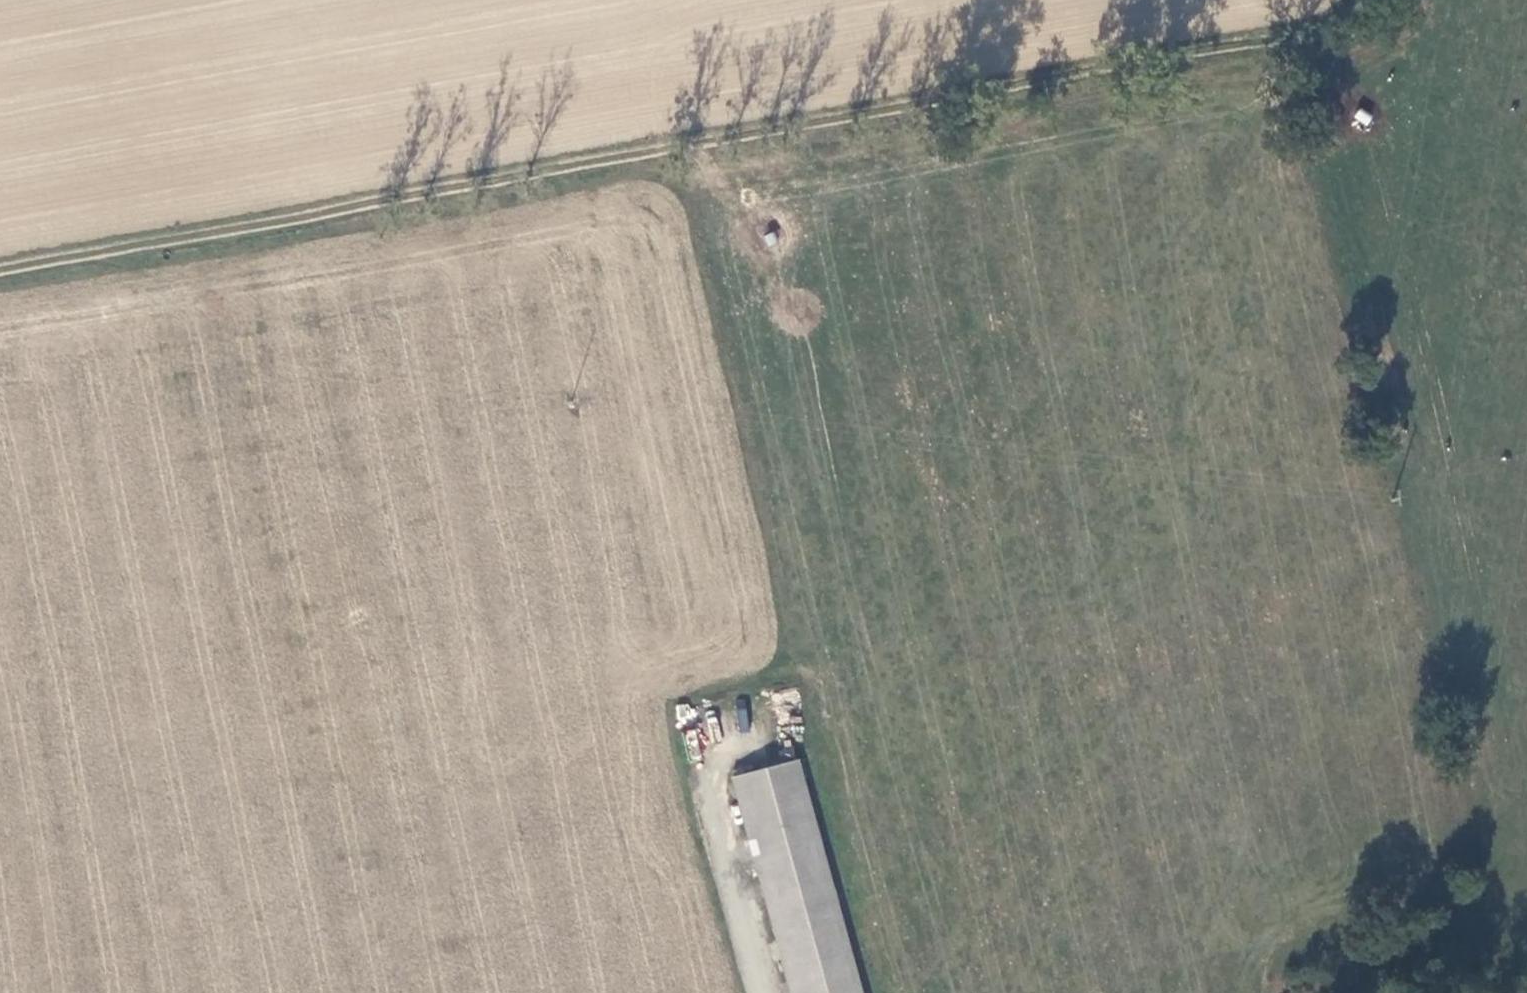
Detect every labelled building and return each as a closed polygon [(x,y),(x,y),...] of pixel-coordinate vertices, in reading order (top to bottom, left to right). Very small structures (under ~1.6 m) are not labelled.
[(799,775),(740,785),(791,992),(855,992),(799,775)]
